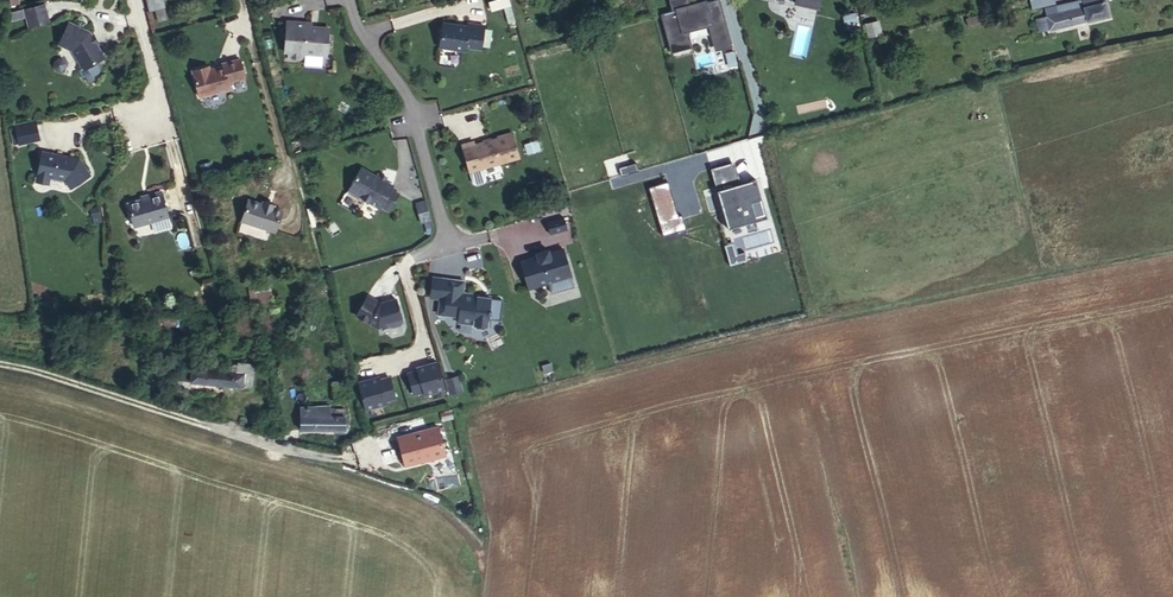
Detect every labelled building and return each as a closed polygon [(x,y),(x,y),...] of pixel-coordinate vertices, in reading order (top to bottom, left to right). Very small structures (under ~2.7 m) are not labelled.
[(164,7),(162,0),(146,0),(150,11),(164,7)] [(491,2),(493,11),(512,5),(510,0),(499,0),(491,2)] [(722,0),(710,0),(692,4),(691,0),(670,0),(672,11),(662,13),(670,46),(712,36),(715,50),(733,47),(722,0)] [(1104,0),(1081,0),(1051,8),(1051,11),(1045,12),(1049,30),(1108,15),(1104,0)] [(44,3),(24,9),(27,20),(47,14),(44,3)] [(853,9),(844,11),(846,22),(855,20),(853,9)] [(27,20),(29,27),(49,22),(47,14),(27,20)] [(876,16),(864,19),(867,32),(880,29),(876,16)] [(284,46),(284,52),(283,57),(298,58),(298,53),(326,56),(328,28),(316,27),(316,28),(311,28),(312,24),(282,21),(280,45),(284,46)] [(89,32),(69,23),(59,44),(73,51),(83,68),(84,70),(98,61),(101,60),(103,54),(89,32)] [(467,23),(467,26),(442,23),(439,47),(464,51),(465,47),(480,49),(484,26),(467,23)] [(244,77),(240,59),(222,63),(223,66),(209,70),(208,66),(192,70),(198,95),(229,88),(227,81),(244,77)] [(102,68),(98,61),(84,70),(83,68),(81,69),(86,77),(88,76),(92,82),(97,79),(95,76),(101,72),(102,68)] [(37,130),(34,119),(14,124),(19,143),(26,141),(25,134),(37,130)] [(25,134),(26,141),(39,137),(37,130),(25,134)] [(519,158),(512,133),(498,136),(498,138),(474,144),(473,142),(462,145),(468,165),(479,162),(480,169),(482,168),(519,158)] [(79,160),(42,153),(37,175),(50,178),(52,176),(63,178),(70,189),(90,176),(79,160)] [(479,162),(468,165),(473,183),(476,185),(484,183),(486,179),(482,168),(480,169),(479,162)] [(391,190),(393,186),(361,168),(348,190),(348,192),(357,197),(360,196),(380,208),(381,207),(389,212),(399,194),(391,190)] [(50,178),(37,175),(36,182),(48,185),(50,178)] [(167,215),(160,189),(148,192),(149,195),(141,197),(127,201),(133,224),(167,215)] [(261,203),(247,198),(240,220),(276,232),(283,210),(272,207),(273,204),(262,200),(261,203)] [(426,201),(418,203),(421,220),(430,219),(426,201)] [(567,230),(564,217),(546,222),(550,235),(567,230)] [(521,260),(529,288),(571,275),(563,247),(549,252),(548,249),(537,252),(538,255),(521,260)] [(271,352),(282,350),(268,277),(248,281),(254,310),(262,308),(271,352)] [(443,279),(433,278),(430,297),(440,299),(443,279)] [(464,282),(443,279),(440,299),(437,324),(457,326),(456,332),(472,335),(475,338),(482,339),(485,336),(486,330),(490,330),(499,332),(502,311),(488,309),(487,315),(482,314),(483,308),(480,308),(480,306),(461,303),(464,282)] [(371,295),(360,314),(381,326),(391,323),(394,325),(402,323),(404,319),(398,298),(389,300),(389,302),(384,304),(371,295)] [(408,369),(414,397),(447,390),(442,362),(408,369)] [(237,363),(236,372),(193,368),(191,383),(252,388),(253,374),(251,374),(252,364),(237,363)] [(390,373),(359,384),(368,411),(400,400),(390,373)] [(450,395),(464,392),(460,375),(446,378),(450,395)] [(345,380),(349,397),(355,396),(351,379),(345,380)] [(337,400),(349,397),(345,380),(332,383),(337,400)] [(330,408),(330,406),(301,407),(301,430),(344,431),(344,409),(334,409),(334,408),(330,408)] [(440,427),(399,437),(407,466),(447,456),(440,427)]
